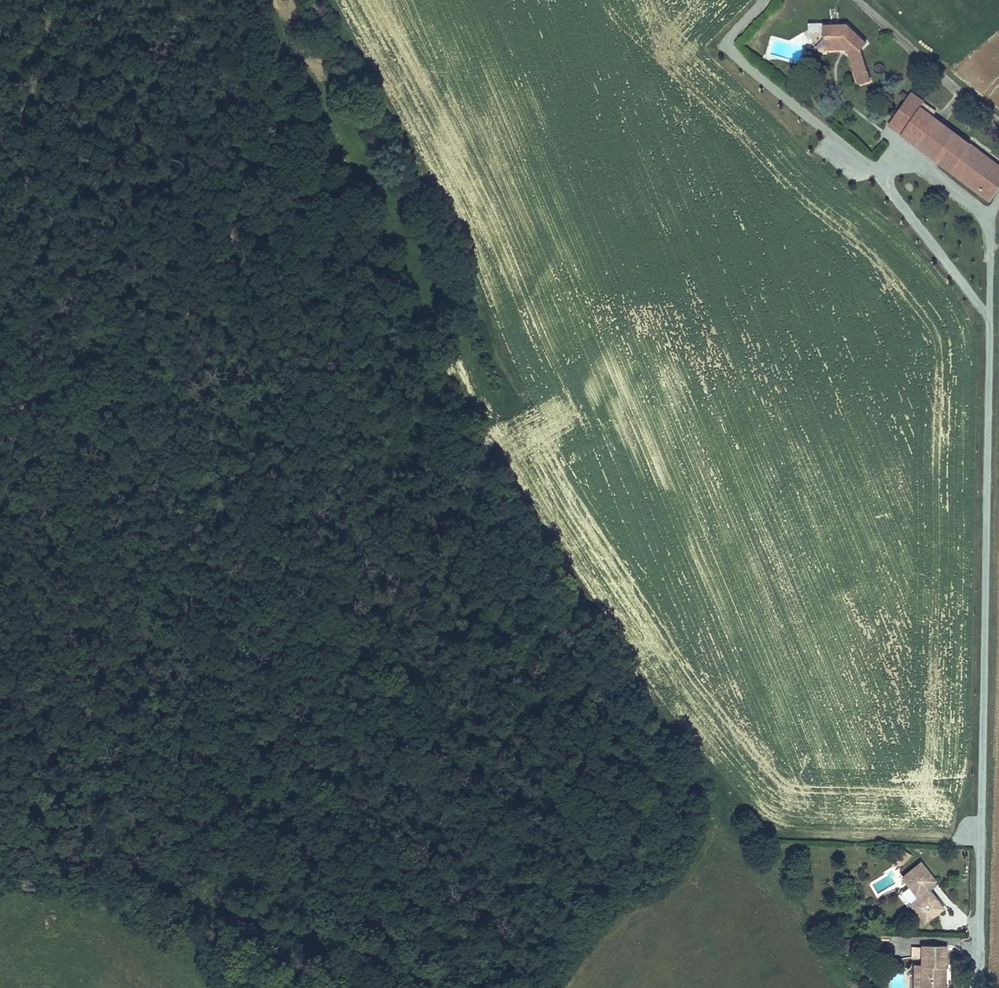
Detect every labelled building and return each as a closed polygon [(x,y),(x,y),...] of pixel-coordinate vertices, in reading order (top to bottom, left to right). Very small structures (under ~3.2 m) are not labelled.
[(844,50),(848,53),(857,85),(870,81),(860,50),(866,43),(846,24),(823,25),(823,51),(844,50)] [(904,139),(937,162),(956,136),(923,113),(904,139)] [(937,162),(990,200),(998,188),(998,167),(956,136),(937,162)] [(949,912),(935,896),(938,893),(943,889),(924,868),(916,875),(918,878),(913,883),(919,890),(917,893),(926,903),(919,909),(933,926),(949,912)] [(928,987),(948,987),(948,969),(952,969),(952,949),(928,948),(928,970),(928,987)]
